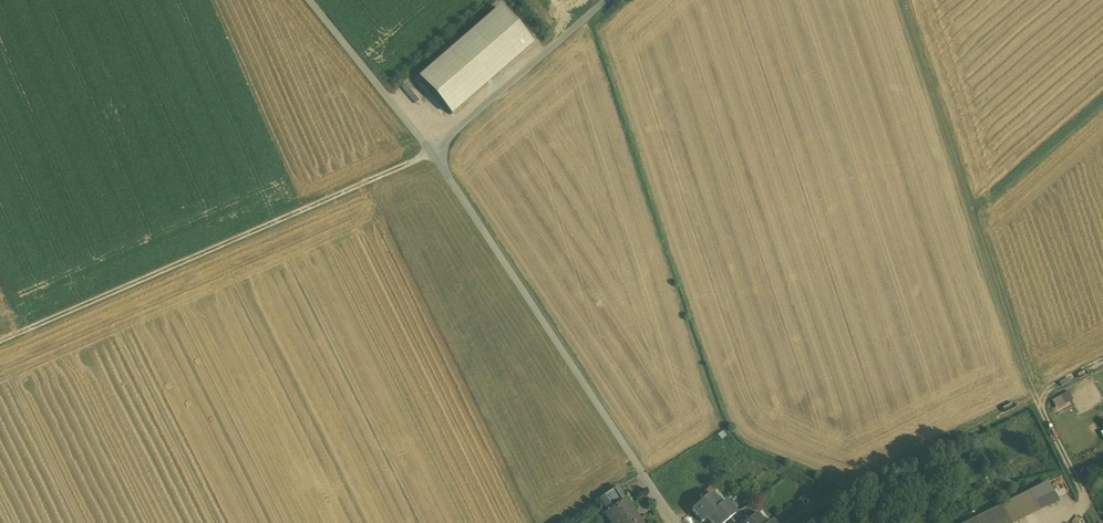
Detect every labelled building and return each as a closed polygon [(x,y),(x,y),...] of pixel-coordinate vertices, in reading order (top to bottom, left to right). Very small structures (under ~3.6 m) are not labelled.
[(419,78),(450,115),(532,46),(500,9),(419,78)] [(1053,400),(1058,409),(1075,400),(1070,390),(1053,400)] [(1028,493),(1038,513),(1056,503),(1046,484),(1028,493)] [(598,498),(607,512),(626,500),(616,485),(598,498)] [(700,496),(704,500),(711,494),(714,492),(709,487),(700,496)] [(1038,513),(1028,493),(967,522),(1018,522),(1038,513)] [(704,500),(693,510),(702,522),(708,517),(721,506),(711,494),(704,500)] [(607,512),(615,522),(641,522),(626,500),(607,512)] [(708,517),(713,522),(725,522),(732,518),(736,514),(726,502),(721,506),(708,517)] [(745,516),(749,520),(756,514),(759,512),(755,507),(745,516)] [(741,509),(736,514),(732,518),(736,522),(745,514),(741,509)] [(610,522),(615,522),(607,512),(604,514),(610,522)] [(746,522),(764,522),(756,514),(749,520),(746,522)]
